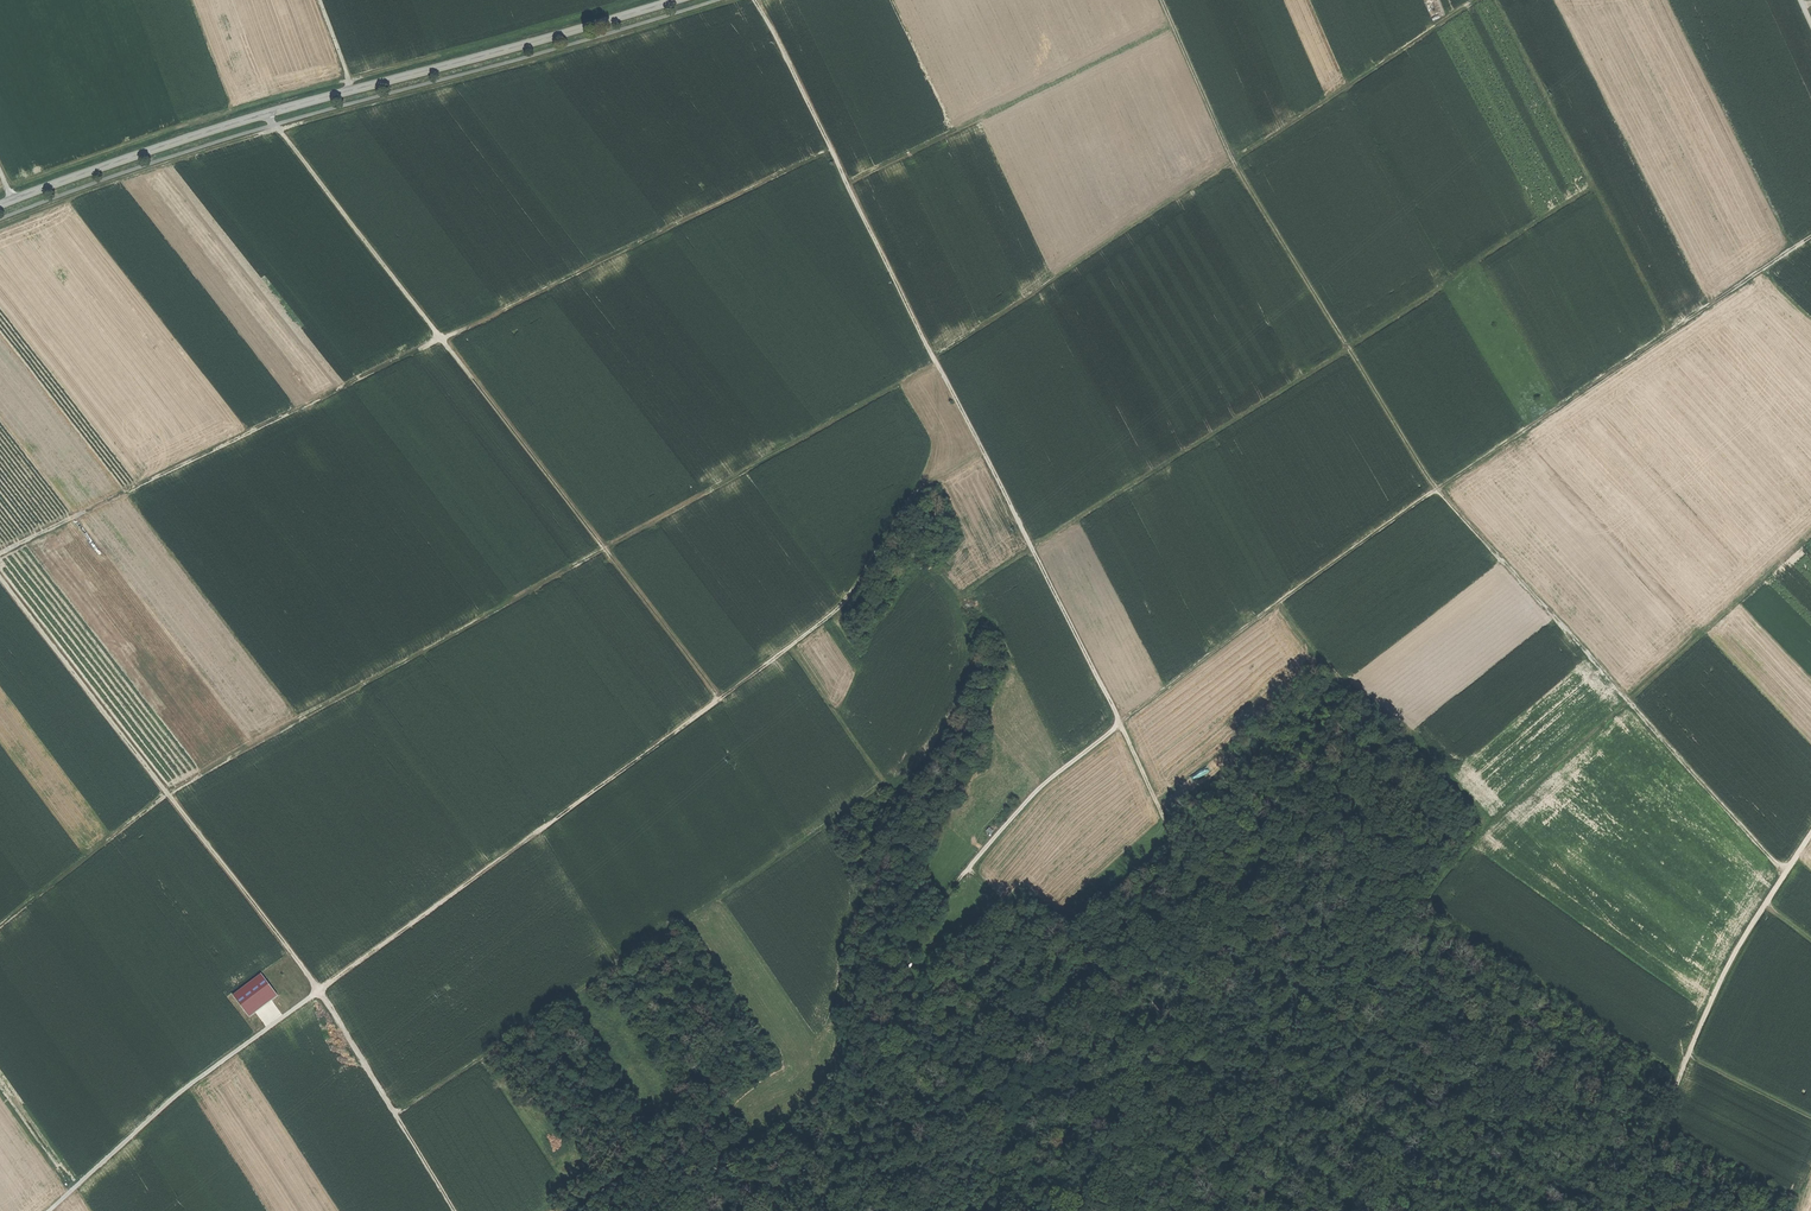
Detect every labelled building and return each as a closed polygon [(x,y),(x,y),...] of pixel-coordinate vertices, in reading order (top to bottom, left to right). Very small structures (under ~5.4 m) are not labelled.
[(261,973),(232,994),(248,1017),(278,996),(261,973)]
